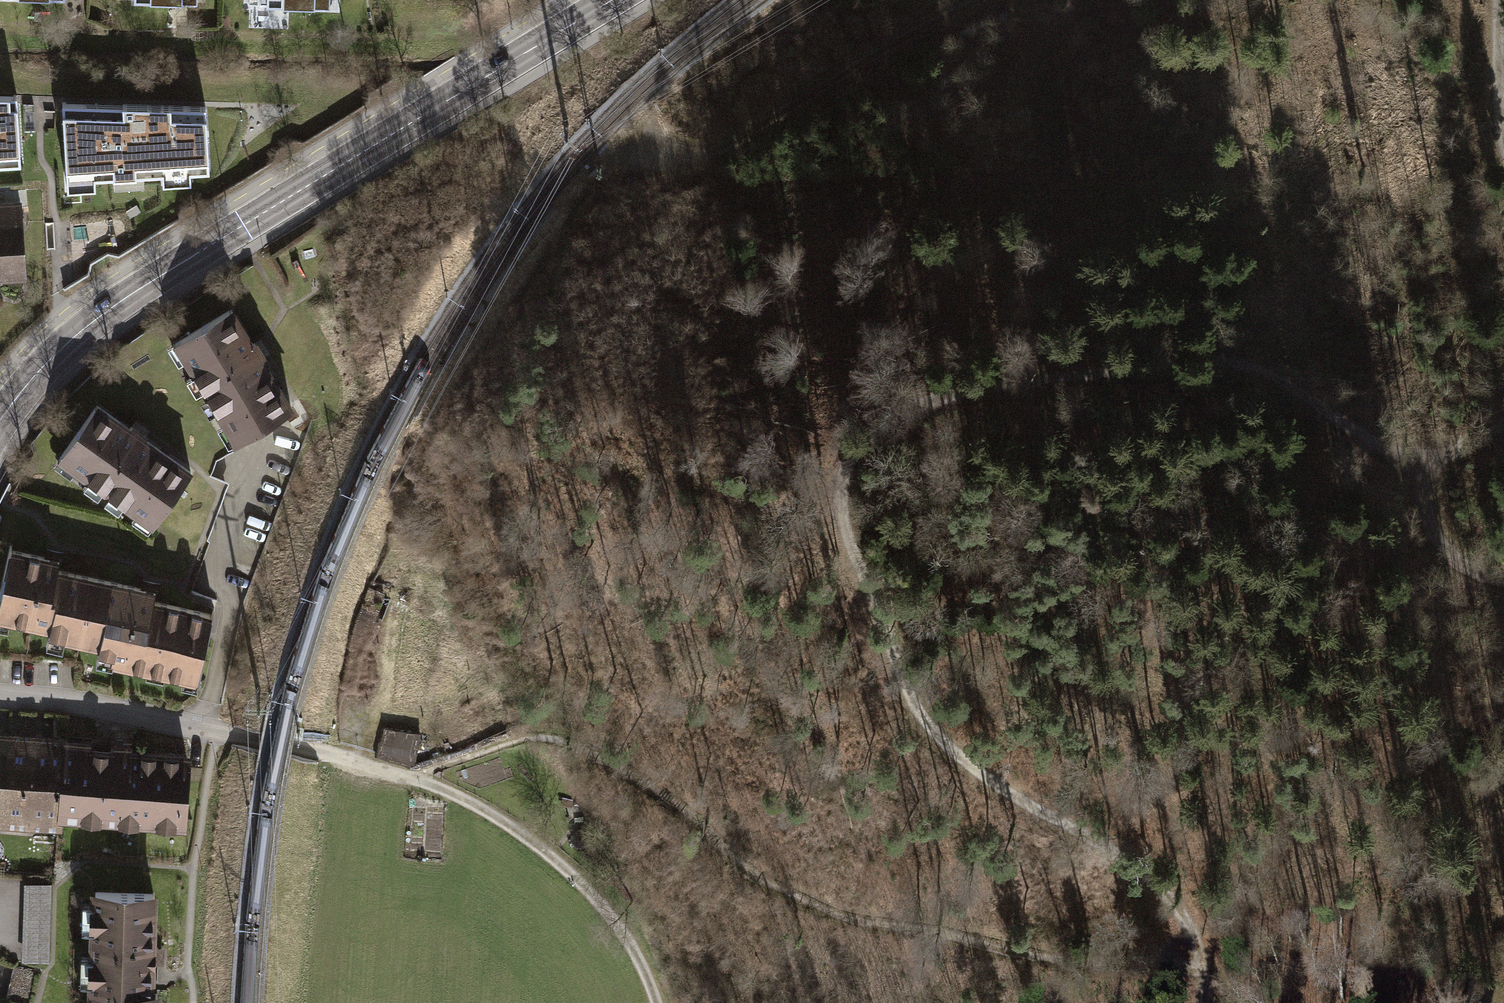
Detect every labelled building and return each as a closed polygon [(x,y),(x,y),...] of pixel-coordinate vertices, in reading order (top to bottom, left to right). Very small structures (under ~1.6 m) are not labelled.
[(253,8),(315,8),(315,0),(253,0),(253,8)] [(0,88),(0,161),(30,159),(26,89),(0,88)] [(210,104),(70,101),(75,174),(212,164),(210,104)] [(25,278),(20,205),(0,206),(0,280),(25,278)] [(158,333),(229,444),(294,402),(223,291),(158,333)] [(61,459),(150,524),(189,472),(100,406),(61,459)] [(101,644),(113,583),(57,571),(59,560),(9,550),(0,590),(0,608),(10,610),(8,618),(65,630),(63,636),(101,644)] [(155,591),(113,583),(101,644),(114,647),(111,661),(149,668),(150,661),(155,657),(166,660),(164,672),(185,676),(187,667),(201,670),(212,613),(153,602),(155,591)] [(384,726),(375,756),(413,768),(421,733),(384,726)] [(6,822),(13,735),(0,734),(0,822),(6,822)] [(6,822),(38,825),(45,738),(13,735),(6,822)] [(38,825),(67,827),(68,818),(74,740),(45,738),(38,825)] [(68,818),(184,827),(189,758),(111,751),(112,744),(74,741),(68,818)] [(50,882),(24,882),(23,960),(49,960),(50,882)] [(87,888),(84,994),(93,994),(154,995),(157,890),(87,888)] [(93,1002),(163,1002),(163,995),(154,995),(93,994),(93,1002)]
